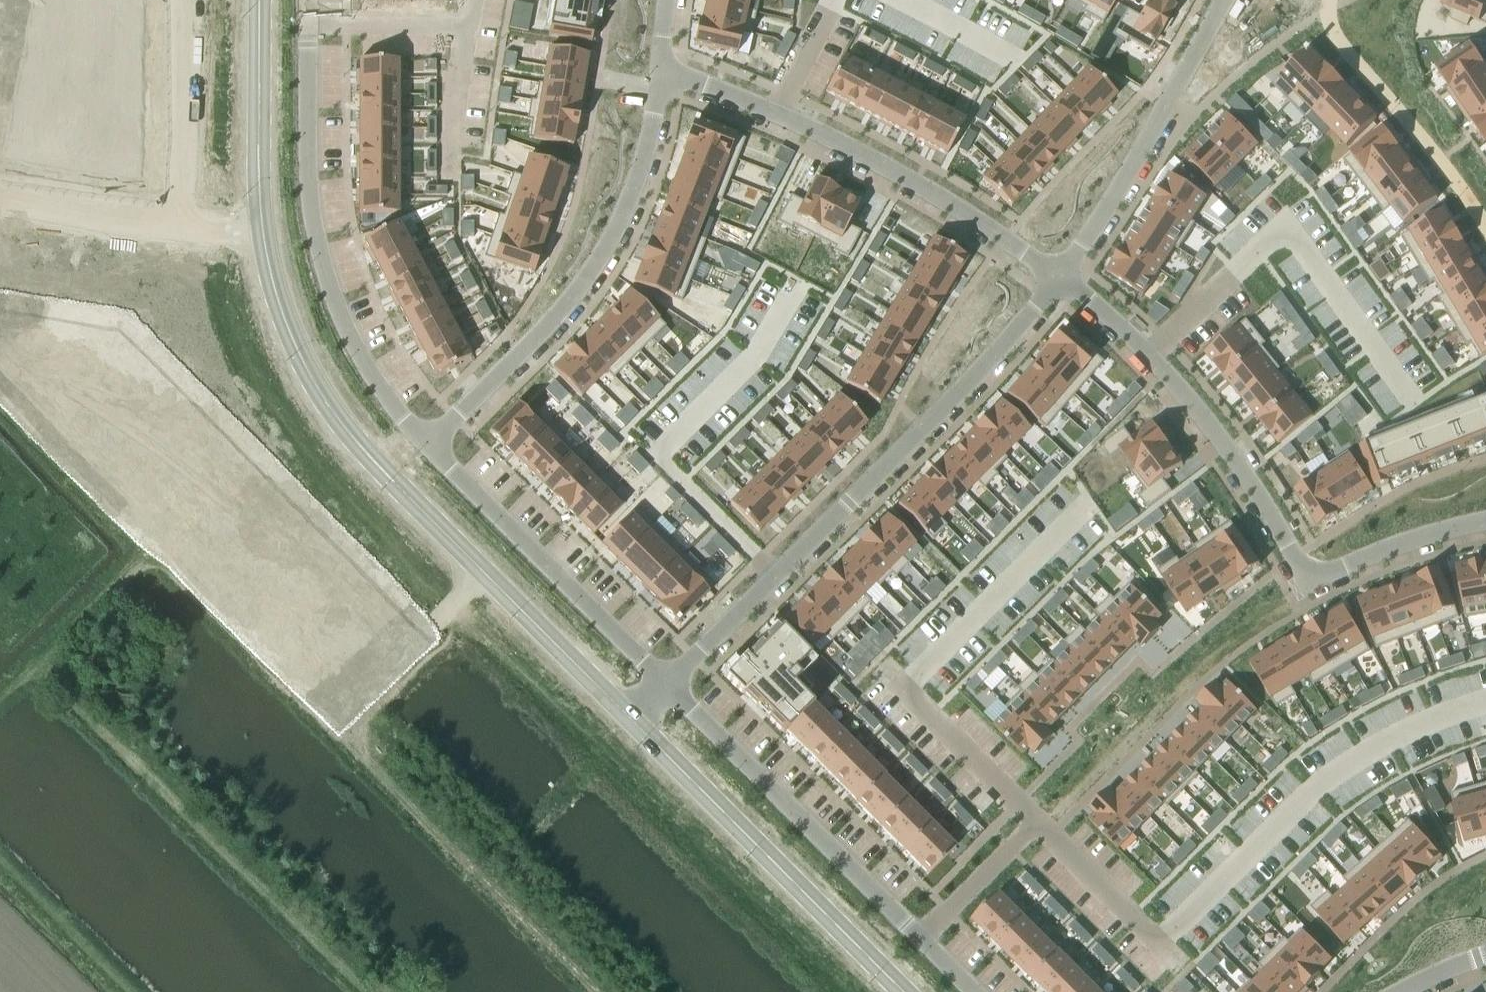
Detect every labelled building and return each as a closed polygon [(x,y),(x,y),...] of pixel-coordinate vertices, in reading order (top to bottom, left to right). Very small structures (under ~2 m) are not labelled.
[(1,158),(141,181),(139,0),(28,0),(1,158)] [(549,36),(591,43),(593,29),(592,29),(596,0),(555,0),(549,36)] [(706,1),(756,13),(756,12),(747,9),(749,0),(707,0),(706,1)] [(783,10),(793,11),(794,1),(794,0),(784,0),(783,10)] [(1085,7),(1082,11),(1083,11),(1089,0),(1073,0),(1085,7)] [(1083,11),(1103,23),(1116,0),(1089,0),(1083,11)] [(1112,34),(1126,42),(1128,38),(1149,51),(1160,31),(1161,31),(1164,33),(1172,20),(1169,18),(1169,17),(1170,14),(1175,6),(1166,0),(1149,0),(1139,15),(1127,8),(1112,34)] [(1442,5),(1455,11),(1451,19),(1467,26),(1471,18),(1485,24),(1485,0),(1444,0),(1442,5)] [(699,20),(698,21),(751,34),(756,13),(706,1),(702,21),(699,20)] [(514,2),(509,28),(528,32),(533,5),(514,2)] [(1022,4),(1017,12),(1029,19),(1034,10),(1022,4)] [(1034,10),(1029,19),(1040,25),(1045,17),(1034,10)] [(698,21),(693,43),(737,53),(742,32),(751,35),(751,34),(698,21)] [(1059,26),(1054,34),(1066,41),(1071,33),(1071,32),(1059,26)] [(867,29),(862,36),(872,42),(876,34),(867,29)] [(787,32),(781,44),(789,48),(796,36),(787,32)] [(1071,33),(1066,41),(1077,48),(1082,39),(1071,32),(1071,33)] [(872,42),(882,47),(886,39),(876,34),(872,42)] [(1049,41),(1043,48),(1051,55),(1057,49),(1049,41)] [(1436,68),(1449,88),(1450,87),(1450,86),(1484,63),(1485,64),(1485,57),(1476,42),(1436,68)] [(781,44),(775,55),(783,60),(789,48),(781,44)] [(896,44),(892,52),(902,57),(906,49),(896,44)] [(549,48),(546,66),(585,73),(588,54),(549,48)] [(1309,48),(1273,84),(1290,102),(1327,66),(1326,65),(1309,48)] [(902,57),(911,62),(915,54),(906,49),(902,57)] [(1036,51),(1029,59),(1035,65),(1043,57),(1037,52),(1036,51)] [(505,52),(504,59),(516,61),(517,53),(505,52)] [(844,56),(826,91),(826,92),(842,100),(860,65),(845,56),(844,56)] [(504,59),(503,67),(515,69),(516,61),(504,59)] [(1023,65),(1021,67),(1028,73),(1035,65),(1029,59),(1023,65)] [(399,60),(360,60),(359,77),(399,77),(399,60)] [(436,60),(427,60),(427,70),(436,71),(436,60)] [(926,60),(922,68),(932,73),(936,65),(926,60)] [(1450,86),(1450,87),(1462,104),(1485,88),(1485,66),(1485,64),(1484,63),(1450,86)] [(1327,66),(1290,102),(1307,120),(1314,113),(1314,112),(1343,83),(1344,84),(1345,83),(1327,64),(1326,65),(1327,66)] [(860,65),(842,100),(857,108),(875,72),(860,65)] [(932,73),(941,77),(945,70),(936,65),(932,73)] [(538,82),(538,83),(582,91),(585,73),(546,66),(543,83),(538,82)] [(1088,67),(1075,80),(1104,108),(1116,95),(1088,67)] [(875,72),(857,108),(872,115),(890,80),(875,72)] [(1013,75),(1005,83),(1011,89),(1019,81),(1013,75)] [(956,76),(952,83),(961,89),(966,82),(956,76)] [(399,77),(359,77),(359,94),(399,94),(399,77)] [(890,80),(872,115),(887,123),(905,88),(890,80)] [(1075,80),(1064,92),(1093,120),(1104,108),(1075,80)] [(966,82),(961,89),(970,94),(975,87),(966,82)] [(531,99),(530,100),(580,109),(581,108),(579,107),(582,91),(538,83),(535,100),(531,99)] [(1005,83),(998,91),(1004,97),(1011,89),(1005,83)] [(1314,113),(1307,120),(1323,136),(1330,129),(1330,130),(1360,101),(1344,84),(1343,83),(1314,112),(1314,113)] [(436,84),(427,84),(427,94),(436,94),(436,84)] [(500,87),(499,95),(511,97),(512,89),(500,87)] [(905,88),(887,123),(902,131),(920,96),(905,88)] [(1462,104),(1473,121),(1474,122),(1485,114),(1485,88),(1462,104)] [(1064,92),(1052,105),(1081,132),(1093,120),(1064,92)] [(399,94),(359,94),(359,111),(399,111),(399,94)] [(436,94),(427,94),(427,105),(436,105),(436,94)] [(499,95),(498,103),(510,104),(511,97),(499,95)] [(920,96),(902,131),(916,139),(935,103),(920,96)] [(985,99),(980,109),(987,113),(992,103),(985,99)] [(530,100),(527,118),(577,126),(580,109),(530,100)] [(1360,101),(1330,130),(1348,147),(1378,119),(1377,118),(1360,101)] [(935,103),(916,139),(931,147),(950,111),(935,103)] [(1052,105),(1041,117),(1069,144),(1081,132),(1052,105)] [(980,109),(975,118),(983,122),(987,113),(980,109)] [(399,111),(359,111),(359,128),(399,128),(399,111)] [(950,111),(931,147),(947,155),(965,119),(950,111)] [(1228,113),(1207,134),(1238,165),(1259,144),(1228,113)] [(1472,122),(1485,141),(1485,140),(1485,114),(1474,122),(1473,121),(1472,122)] [(1256,116),(1249,123),(1258,133),(1265,126),(1256,116)] [(436,117),(427,117),(427,128),(436,128),(436,117)] [(1041,117),(1029,129),(1058,156),(1069,144),(1041,117)] [(527,118),(527,119),(532,120),(529,137),(573,145),(576,127),(577,127),(577,126),(527,118)] [(695,119),(687,140),(737,160),(745,138),(695,119)] [(1265,126),(1258,133),(1267,142),(1274,135),(1265,126)] [(1385,127),(1343,159),(1357,178),(1398,147),(1399,146),(1385,127)] [(399,128),(359,128),(359,145),(399,145),(399,128)] [(436,128),(427,128),(427,139),(436,139),(436,128)] [(1029,129),(1018,141),(1046,169),(1058,156),(1029,129)] [(494,130),(493,138),(505,139),(506,132),(494,130)] [(969,130),(964,140),(971,144),(976,135),(969,130)] [(1207,134),(1186,155),(1217,186),(1238,165),(1207,134)] [(493,138),(492,145),(504,147),(505,139),(493,138)] [(685,151),(681,161),(729,180),(737,160),(687,140),(683,150),(685,151)] [(964,140),(959,149),(966,153),(971,144),(964,140)] [(1018,141),(1006,153),(1035,181),(1046,169),(1018,141)] [(399,145),(359,145),(359,162),(399,162),(399,145)] [(1398,147),(1357,178),(1371,195),(1411,164),(1398,147)] [(436,151),(427,151),(427,162),(436,162),(436,151)] [(1290,151),(1283,158),(1290,165),(1292,167),(1299,160),(1290,151)] [(1006,153),(995,166),(1023,193),(1035,181),(1006,153)] [(513,173),(512,174),(560,191),(568,169),(529,155),(522,176),(513,173)] [(1299,160),(1292,167),(1301,176),(1308,169),(1299,160)] [(681,161),(674,181),(721,200),(729,180),(681,161)] [(399,162),(359,162),(359,179),(399,179),(399,162)] [(436,162),(427,162),(427,172),(436,172),(436,162)] [(778,162),(772,173),(781,178),(787,166),(778,162)] [(1411,164),(1371,195),(1384,213),(1392,207),(1391,206),(1424,181),(1411,164)] [(995,166),(982,179),(1011,206),(1023,193),(995,166)] [(772,173),(766,185),(775,190),(781,178),(772,173)] [(1171,173),(1155,198),(1191,221),(1192,221),(1208,196),(1171,173)] [(512,174),(505,195),(510,197),(553,211),(560,191),(512,174)] [(1266,174),(1256,183),(1263,191),(1272,181),(1266,174)] [(791,195),(777,221),(791,229),(793,225),(814,236),(838,190),(816,178),(804,202),(791,195)] [(399,179),(359,179),(359,196),(399,196),(399,179)] [(674,181),(666,201),(704,216),(712,197),(721,201),(721,200),(674,181)] [(1424,181),(1391,206),(1392,207),(1405,224),(1438,199),(1424,181)] [(1256,183),(1246,193),(1253,200),(1263,191),(1256,183)] [(436,186),(425,186),(425,195),(436,195),(436,186)] [(447,186),(436,186),(436,195),(447,195),(447,186)] [(1324,187),(1316,193),(1323,203),(1331,198),(1324,187)] [(838,190),(814,236),(835,247),(833,250),(847,258),(861,231),(848,224),(860,202),(838,191),(839,190),(838,190)] [(399,196),(359,196),(359,213),(399,213),(399,196)] [(499,214),(499,215),(547,231),(553,211),(510,197),(504,215),(499,214)] [(1155,198),(1139,222),(1176,246),(1175,246),(1179,249),(1196,223),(1192,221),(1191,221),(1155,198)] [(1331,198),(1323,203),(1331,214),(1339,208),(1331,198)] [(758,200),(752,212),(761,217),(767,205),(758,200)] [(666,201),(658,221),(705,240),(706,239),(697,236),(704,216),(666,201)] [(453,209),(442,209),(442,218),(453,218),(453,209)] [(1229,210),(1219,219),(1226,226),(1236,217),(1229,210)] [(1444,210),(1401,235),(1411,252),(1454,227),(1453,226),(1444,210)] [(752,212),(746,224),(755,228),(761,217),(752,212)] [(499,215),(492,235),(541,252),(541,251),(540,250),(547,231),(499,215)] [(453,218),(442,218),(442,227),(453,227),(453,218)] [(887,218),(882,227),(889,231),(895,222),(887,218)] [(399,220),(364,239),(373,255),(408,236),(399,220)] [(649,240),(649,241),(698,260),(705,240),(658,221),(650,241),(649,240)] [(1139,222),(1123,246),(1160,270),(1175,246),(1176,246),(1139,222)] [(1349,222),(1341,228),(1349,238),(1357,233),(1349,222)] [(1454,227),(1411,252),(1420,267),(1463,242),(1463,243),(1464,242),(1454,225),(1453,226),(1454,227)] [(879,232),(873,241),(881,246),(886,237),(879,232)] [(1357,233),(1349,238),(1356,249),(1365,243),(1357,233)] [(492,235),(484,256),(534,273),(541,252),(492,235)] [(408,236),(373,255),(380,270),(416,251),(408,236)] [(933,237),(924,252),(958,273),(968,258),(933,237)] [(453,241),(443,246),(447,254),(457,249),(453,241)] [(649,241),(641,261),(690,280),(698,260),(649,241)] [(873,241),(868,251),(875,255),(881,246),(873,241)] [(1463,242),(1420,267),(1430,284),(1434,281),(1434,280),(1435,279),(1472,257),(1463,243),(1463,242)] [(1123,246),(1107,271),(1144,295),(1160,270),(1123,246)] [(1203,247),(1195,258),(1204,264),(1211,252),(1203,247)] [(457,249),(447,254),(451,261),(461,256),(457,249)] [(416,251),(380,270),(388,285),(424,266),(416,251)] [(731,261),(735,263),(743,267),(748,258),(736,252),(731,261)] [(924,252),(915,267),(950,287),(958,273),(924,252)] [(1435,279),(1434,280),(1434,281),(1442,295),(1443,296),(1449,292),(1481,273),(1472,257),(1435,279)] [(748,258),(743,267),(755,273),(760,264),(748,258)] [(1380,259),(1369,267),(1375,275),(1386,267),(1380,259)] [(642,262),(634,283),(682,301),(690,280),(641,261),(641,262),(642,262)] [(862,261),(856,270),(864,275),(869,265),(862,261)] [(424,266),(388,285),(396,300),(431,281),(424,266)] [(915,267),(907,281),(941,302),(950,287),(915,267)] [(1386,267),(1375,275),(1381,283),(1391,275),(1386,267)] [(468,270),(459,276),(463,283),(472,278),(468,270)] [(856,270),(851,279),(858,284),(864,275),(856,270)] [(1187,271),(1180,283),(1188,288),(1195,277),(1187,271)] [(1438,297),(1448,314),(1462,306),(1485,291),(1485,281),(1481,273),(1449,292),(1443,296),(1442,295),(1438,297)] [(472,278),(463,283),(467,291),(476,286),(472,278)] [(431,281),(396,300),(404,315),(439,296),(431,281)] [(907,281),(898,296),(932,316),(941,302),(907,281)] [(1180,283),(1172,294),(1181,299),(1188,288),(1180,283)] [(737,284),(730,296),(738,301),(745,290),(737,284)] [(1401,288),(1390,296),(1396,304),(1407,296),(1401,288)] [(631,290),(617,304),(652,339),(666,326),(631,290)] [(844,290),(839,299),(846,304),(852,294),(844,290)] [(1448,314),(1457,329),(1475,319),(1485,312),(1485,291),(1462,306),(1448,314)] [(439,296),(404,315),(412,329),(447,311),(439,296)] [(730,296),(723,307),(731,312),(738,301),(730,296)] [(898,296),(889,310),(924,331),(932,316),(898,296)] [(1407,296),(1396,304),(1402,312),(1413,304),(1407,296)] [(839,299),(833,308),(841,313),(846,304),(839,299)] [(484,300),(474,305),(478,313),(488,308),(484,300)] [(1156,302),(1148,316),(1156,324),(1170,311),(1156,302)] [(617,304),(605,317),(639,352),(652,339),(617,304)] [(1291,305),(1283,311),(1291,321),(1299,316),(1291,305)] [(488,308),(478,313),(482,321),(492,316),(488,308)] [(889,310),(881,324),(915,345),(924,331),(889,310)] [(447,311),(412,329),(420,344),(455,326),(447,311)] [(1457,329),(1467,345),(1471,343),(1471,342),(1485,333),(1485,312),(1475,319),(1457,329)] [(1299,316),(1291,321),(1299,333),(1307,327),(1299,316)] [(605,317),(592,330),(627,364),(639,352),(605,317)] [(1422,318),(1411,325),(1417,333),(1428,325),(1422,318)] [(827,319),(822,328),(829,332),(835,323),(827,319)] [(1247,319),(1205,353),(1224,376),(1262,345),(1262,346),(1266,343),(1247,319)] [(496,322),(486,327),(490,335),(500,330),(496,322)] [(881,324),(872,339),(906,359),(915,345),(881,324)] [(1428,325),(1417,333),(1423,341),(1434,333),(1428,325)] [(455,326),(420,344),(427,359),(463,340),(455,326)] [(1062,326),(1048,343),(1088,379),(1103,362),(1062,326)] [(1301,335),(1292,343),(1299,352),(1315,339),(1307,327),(1299,333),(1301,335)] [(822,328),(816,337),(824,342),(829,332),(822,328)] [(579,340),(578,341),(614,377),(627,364),(592,330),(580,341),(579,340)] [(1471,342),(1471,343),(1480,358),(1485,355),(1485,333),(1471,342)] [(872,339),(863,353),(897,374),(906,359),(872,339)] [(463,340),(427,359),(435,375),(471,356),(463,340)] [(578,341),(565,354),(594,383),(607,371),(613,378),(614,377),(578,341)] [(1043,353),(1036,361),(1074,395),(1088,379),(1048,343),(1040,351),(1043,353)] [(1262,345),(1224,376),(1242,398),(1276,371),(1277,371),(1281,368),(1262,346),(1262,345)] [(1444,347),(1433,355),(1438,363),(1449,355),(1444,347)] [(808,350),(803,359),(810,364),(816,355),(808,350)] [(679,352),(672,359),(682,369),(689,362),(679,352)] [(1325,352),(1317,358),(1325,368),(1333,363),(1325,352)] [(863,353),(855,367),(889,388),(897,374),(863,353)] [(566,356),(553,368),(581,396),(594,383),(565,354),(565,355),(566,356)] [(1449,355),(1438,363),(1444,371),(1455,363),(1449,355)] [(672,359),(665,366),(675,375),(682,369),(672,359)] [(803,359),(797,368),(805,373),(810,364),(803,359)] [(1036,361),(1021,377),(1060,411),(1074,395),(1036,361)] [(1333,363),(1325,368),(1332,379),(1340,373),(1333,363)] [(855,367),(846,383),(880,403),(889,388),(855,367)] [(1276,371),(1242,398),(1260,421),(1294,393),(1277,371),(1276,371)] [(1021,377),(1007,394),(1045,428),(1060,411),(1021,377)] [(654,378),(647,384),(656,394),(663,387),(654,378)] [(554,380),(545,389),(552,396),(561,387),(554,380)] [(791,380),(783,388),(789,394),(797,387),(791,380)] [(647,384),(640,391),(650,401),(656,394),(647,384)] [(561,387),(552,396),(559,403),(568,394),(561,387)] [(783,388),(775,396),(782,402),(789,394),(783,388)] [(1125,392),(1115,402),(1122,409),(1132,399),(1125,392)] [(1294,393),(1260,421),(1279,444),(1313,416),(1294,393)] [(839,395),(826,407),(854,436),(867,423),(839,395)] [(1351,395),(1336,407),(1353,428),(1368,415),(1351,395)] [(1361,447),(1377,487),(1378,487),(1389,483),(1390,482),(1389,480),(1399,476),(1417,469),(1437,462),(1455,454),(1475,447),(1485,442),(1485,398),(1477,402),(1366,445),(1361,447)] [(988,414),(988,415),(1016,443),(1029,429),(1001,401),(988,414)] [(1115,402),(1106,411),(1113,418),(1122,409),(1115,402)] [(518,403),(489,432),(502,445),(535,413),(534,412),(531,416),(518,403)] [(628,403),(621,410),(631,419),(638,413),(628,403)] [(767,404),(759,412),(765,418),(773,410),(767,404)] [(580,406),(570,415),(577,422),(587,412),(580,406)] [(826,407),(814,419),(843,447),(854,436),(826,407)] [(621,410),(615,417),(624,426),(631,419),(621,410)] [(587,412),(577,422),(584,429),(593,419),(587,412)] [(759,412),(752,419),(758,426),(765,418),(759,412)] [(535,413),(502,445),(503,446),(504,445),(516,457),(551,422),(550,422),(547,425),(535,413)] [(974,426),(973,427),(974,428),(975,427),(1003,455),(1004,455),(1016,443),(988,415),(988,414),(987,413),(987,414),(974,426)] [(814,419),(802,431),(831,459),(843,447),(814,419)] [(1318,421),(1307,430),(1314,438),(1324,429),(1318,421)] [(551,422),(516,457),(529,470),(564,435),(551,422)] [(1094,423),(1085,432),(1092,439),(1101,430),(1094,423)] [(1125,428),(1101,445),(1111,458),(1121,450),(1135,468),(1135,469),(1168,444),(1169,445),(1170,444),(1169,442),(1164,436),(1155,423),(1133,439),(1125,428)] [(974,428),(962,440),(994,472),(994,471),(1005,460),(1007,458),(1004,455),(1003,455),(975,427),(974,428)] [(743,428),(736,435),(742,442),(749,434),(743,428)] [(1307,430),(1297,438),(1303,446),(1314,438),(1307,430)] [(605,431),(596,440),(603,447),(612,438),(605,431)] [(802,431),(790,443),(819,471),(831,459),(802,431)] [(1085,432),(1075,442),(1082,449),(1092,439),(1085,432)] [(564,435),(529,470),(542,483),(573,451),(561,439),(565,436),(564,435)] [(736,435),(728,443),(734,449),(742,442),(736,435)] [(612,438),(603,447),(609,454),(619,445),(613,438),(612,438)] [(962,440),(949,453),(977,481),(977,482),(984,488),(998,474),(994,471),(994,472),(962,440)] [(790,443),(779,455),(807,483),(819,471),(790,443)] [(1291,443),(1280,452),(1286,460),(1297,451),(1291,443)] [(1135,468),(1131,471),(1146,490),(1139,496),(1148,508),(1172,491),(1164,479),(1170,474),(1184,464),(1169,445),(1168,444),(1135,469),(1135,468)] [(573,451),(542,483),(554,495),(553,496),(586,464),(573,451)] [(1349,451),(1330,463),(1355,502),(1374,490),(1349,451)] [(635,452),(626,461),(633,468),(642,459),(635,452)] [(719,452),(712,459),(718,465),(726,458),(719,452)] [(937,465),(965,494),(977,482),(977,481),(949,453),(937,465)] [(779,455),(767,467),(795,495),(807,483),(779,455)] [(642,459),(633,468),(639,475),(649,466),(642,459)] [(712,459),(704,467),(710,473),(718,465),(712,459)] [(1049,463),(1043,470),(1052,479),(1059,472),(1049,463)] [(1330,463),(1311,475),(1314,479),(1337,514),(1338,513),(1355,502),(1330,463)] [(586,464),(553,496),(566,509),(602,473),(601,473),(598,476),(586,464)] [(923,477),(922,478),(923,479),(924,478),(952,506),(965,494),(937,465),(936,464),(936,465),(923,477)] [(767,467),(755,479),(783,507),(795,495),(767,467)] [(1043,470),(1036,477),(1045,486),(1052,479),(1043,470)] [(602,473),(566,509),(567,510),(568,509),(580,521),(615,486),(602,473)] [(923,479),(911,491),(939,519),(940,518),(952,506),(924,478),(923,479)] [(755,479),(743,491),(771,519),(783,507),(755,479)] [(1314,479),(1295,491),(1319,527),(1338,514),(1338,513),(1337,514),(1314,479)] [(1194,483),(1183,491),(1189,499),(1200,491),(1194,483)] [(615,486),(580,521),(593,534),(625,503),(612,490),(615,487),(615,486)] [(671,487),(664,494),(673,504),(680,497),(671,487)] [(1024,488),(1017,495),(1027,505),(1033,498),(1024,488)] [(743,491),(730,503),(759,531),(771,519),(743,491)] [(911,491),(898,505),(933,539),(947,525),(940,518),(939,519),(911,491)] [(1183,491),(1173,499),(1179,507),(1189,499),(1183,491)] [(1017,495),(1010,502),(1020,512),(1027,505),(1017,495)] [(686,503),(679,510),(688,519),(695,512),(686,503)] [(638,507),(602,543),(618,559),(654,523),(638,507)] [(1159,509),(1149,517),(1155,525),(1165,517),(1159,509)] [(695,512),(688,519),(698,529),(705,522),(695,512)] [(998,514),(992,521),(1001,530),(1008,523),(998,514)] [(874,528),(873,529),(901,557),(902,556),(909,563),(921,550),(915,544),(887,515),(874,528)] [(1149,517),(1138,525),(1144,533),(1155,525),(1149,517)] [(992,521),(985,528),(994,537),(1001,530),(992,521)] [(1231,521),(1213,534),(1241,576),(1240,576),(1241,577),(1261,564),(1231,521)] [(654,523),(618,559),(633,574),(669,538),(654,523)] [(860,541),(859,541),(860,542),(861,541),(892,573),(891,574),(895,577),(909,563),(902,556),(901,557),(873,529),(874,528),(873,527),(872,528),(860,541)] [(717,533),(710,540),(719,549),(726,542),(717,533)] [(1213,534),(1194,546),(1197,550),(1223,588),(1240,576),(1241,576),(1213,534)] [(669,538),(633,574),(648,589),(684,553),(669,538)] [(973,539),(966,546),(976,556),(983,549),(973,539)] [(860,542),(848,554),(876,582),(875,583),(879,586),(891,574),(892,573),(861,541),(860,542)] [(726,542),(719,549),(728,559),(735,552),(726,542)] [(966,546),(959,553),(969,562),(976,556),(966,546)] [(1170,547),(1151,560),(1158,570),(1187,613),(1205,600),(1179,562),(1180,561),(1178,557),(1177,558),(1170,547)] [(1180,561),(1179,562),(1205,600),(1223,588),(1197,550),(1180,561)] [(684,553),(648,589),(656,597),(654,599),(661,607),(699,569),(684,553)] [(836,566),(835,567),(863,595),(864,594),(871,601),(875,606),(886,594),(879,586),(875,583),(876,582),(848,554),(836,566)] [(1093,559),(1084,568),(1091,575),(1100,566),(1093,559)] [(1456,565),(1465,617),(1485,613),(1485,564),(1485,559),(1456,565)] [(821,579),(822,580),(857,615),(871,601),(864,594),(863,595),(835,567),(836,566),(835,565),(834,566),(821,579)] [(1441,567),(1419,576),(1419,577),(1420,577),(1438,624),(1459,616),(1441,567)] [(1084,568),(1074,578),(1081,585),(1091,575),(1084,568)] [(699,569),(661,607),(677,623),(715,585),(699,569)] [(935,577),(928,584),(938,594),(945,587),(935,577)] [(1419,577),(1400,584),(1418,632),(1438,624),(1420,577),(1419,577)] [(822,580),(810,592),(845,627),(857,615),(822,580)] [(1115,598),(1114,599),(1152,637),(1162,627),(1157,622),(1163,615),(1150,602),(1147,599),(1147,600),(1130,583),(1115,598)] [(928,584),(921,591),(931,600),(938,594),(928,584)] [(1400,584),(1380,592),(1398,640),(1418,632),(1400,584)] [(1063,589),(1053,599),(1060,606),(1070,596),(1063,589)] [(810,592),(797,605),(825,633),(824,634),(831,641),(845,627),(810,592)] [(1380,592),(1358,600),(1376,647),(1398,640),(1380,592)] [(1111,595),(1095,611),(1102,618),(1102,617),(1132,647),(1137,641),(1143,647),(1152,637),(1114,599),(1115,598),(1111,595)] [(1053,599),(1044,608),(1051,615),(1060,606),(1053,599)] [(910,603),(903,609),(912,619),(919,612),(910,603)] [(797,605),(783,619),(811,647),(813,645),(819,652),(831,641),(824,634),(825,633),(797,605)] [(1326,617),(1325,618),(1351,662),(1371,650),(1345,606),(1326,617)] [(903,609),(896,616),(906,626),(912,619),(903,609)] [(1325,616),(1305,628),(1306,629),(1307,629),(1333,673),(1351,662),(1325,618),(1326,617),(1325,616)] [(1088,632),(1087,633),(1116,662),(1132,647),(1102,617),(1102,618),(1088,632)] [(1032,620),(1023,629),(1030,636),(1039,627),(1032,620)] [(726,674),(724,676),(730,682),(736,689),(737,688),(743,694),(757,707),(756,707),(757,709),(762,704),(770,712),(765,717),(767,719),(768,718),(783,733),(786,730),(785,730),(813,702),(805,694),(813,687),(801,675),(816,660),(779,623),(778,624),(769,632),(763,639),(746,656),(745,655),(739,662),(726,674)] [(1081,625),(1064,642),(1071,649),(1072,648),(1101,677),(1116,662),(1087,633),(1088,632),(1081,625)] [(884,628),(877,635),(887,644),(894,638),(884,628)] [(1023,629),(1013,639),(1020,646),(1030,636),(1023,629)] [(1306,629),(1288,640),(1309,675),(1309,676),(1313,684),(1333,673),(1307,629),(1306,629)] [(877,635),(871,642),(880,651),(887,644),(877,635)] [(1288,640),(1270,651),(1291,687),(1292,686),(1309,676),(1309,675),(1288,640)] [(1471,646),(1475,660),(1485,657),(1485,642),(1471,646)] [(1057,663),(1056,663),(1086,693),(1101,677),(1072,648),(1071,649),(1057,663)] [(1001,650),(992,660),(999,667),(1008,657),(1001,650)] [(1270,651),(1250,663),(1276,706),(1297,694),(1292,686),(1291,687),(1270,651)] [(1463,653),(1450,657),(1453,666),(1466,662),(1463,653)] [(859,654),(852,661),(862,670),(868,663),(859,654)] [(1450,657),(1438,661),(1441,671),(1453,666),(1450,657)] [(1038,674),(1038,675),(1070,708),(1086,693),(1056,663),(1057,663),(1054,659),(1038,674)] [(983,669),(977,675),(984,682),(993,691),(1008,676),(999,667),(992,660),(983,669)] [(852,661),(845,667),(855,677),(862,670),(852,661)] [(821,666),(813,674),(826,688),(835,679),(821,666)] [(1422,667),(1410,672),(1414,681),(1426,676),(1422,667)] [(1035,671),(1018,688),(1022,691),(1023,690),(1055,723),(1070,708),(1038,675),(1038,674),(1035,671)] [(1410,672),(1398,677),(1401,686),(1414,681),(1410,672)] [(977,675),(967,685),(974,692),(984,682),(977,675)] [(1216,681),(1206,691),(1241,726),(1257,710),(1244,696),(1242,693),(1241,693),(1228,680),(1222,687),(1216,681)] [(839,683),(833,689),(842,698),(847,692),(844,688),(839,683)] [(1381,685),(1369,691),(1374,700),(1385,694),(1381,685)] [(1022,691),(1007,706),(1010,710),(1011,709),(1046,744),(1055,734),(1050,729),(1055,723),(1023,690),(1022,691)] [(1206,691),(1197,700),(1202,706),(1197,711),(1226,741),(1241,726),(1206,691)] [(1369,691),(1357,697),(1362,706),(1374,700),(1369,691)] [(847,692),(842,698),(850,706),(856,700),(847,692)] [(998,698),(984,712),(996,724),(995,725),(1008,738),(1008,739),(1010,741),(1011,741),(1024,754),(1030,748),(1036,754),(1046,744),(1011,709),(1010,710),(1007,706),(998,698)] [(813,702),(785,730),(786,730),(797,742),(825,714),(813,702)] [(1343,706),(1332,713),(1337,721),(1348,714),(1343,706)] [(862,707),(857,713),(865,721),(871,716),(862,707)] [(1197,711),(1182,727),(1211,756),(1226,741),(1197,711)] [(1332,713),(1320,719),(1325,728),(1337,721),(1332,713)] [(825,714),(797,742),(809,754),(837,726),(825,714)] [(871,716),(865,721),(874,730),(879,724),(871,716)] [(1311,721),(1303,726),(1310,737),(1318,732),(1313,724),(1311,721)] [(837,726),(809,754),(821,765),(849,738),(837,726)] [(1182,727),(1166,742),(1196,771),(1211,756),(1182,727)] [(886,731),(880,736),(889,745),(895,739),(886,731)] [(849,738),(821,765),(833,777),(860,750),(849,738)] [(895,739),(889,745),(897,754),(903,748),(895,739)] [(1166,742),(1151,757),(1184,790),(1200,774),(1196,771),(1166,742)] [(1476,746),(1479,756),(1485,754),(1485,743),(1476,746)] [(1281,747),(1272,756),(1279,763),(1288,754),(1281,747)] [(860,750),(833,777),(845,789),(872,762),(860,750)] [(1465,753),(1452,758),(1456,767),(1468,762),(1465,753)] [(910,755),(904,760),(913,769),(918,763),(910,755)] [(1272,756),(1263,766),(1270,773),(1279,763),(1272,756)] [(1151,757),(1136,773),(1165,802),(1164,803),(1168,806),(1184,790),(1151,757)] [(872,762),(845,789),(856,800),(855,801),(856,802),(884,774),(872,762)] [(918,763),(913,769),(921,777),(927,772),(918,763)] [(1136,773),(1120,788),(1150,817),(1164,803),(1165,802),(1136,773)] [(884,774),(856,802),(868,814),(895,786),(884,775),(885,774),(884,774)] [(934,778),(928,784),(936,793),(942,787),(934,778)] [(1251,778),(1242,787),(1248,794),(1258,784),(1251,778)] [(1475,786),(1485,825),(1485,783),(1475,786)] [(895,786),(868,814),(880,826),(907,798),(895,786)] [(1451,793),(1465,842),(1485,836),(1485,825),(1475,786),(1451,793)] [(942,787),(936,793),(945,801),(951,795),(942,787)] [(1242,787),(1232,796),(1239,803),(1248,794),(1242,787)] [(1109,788),(1099,797),(1134,832),(1150,817),(1120,788),(1115,793),(1109,788)] [(987,793),(975,804),(984,813),(995,801),(987,793)] [(1378,796),(1367,803),(1372,812),(1383,804),(1378,796)] [(1095,813),(1089,819),(1102,832),(1102,833),(1105,835),(1118,848),(1134,832),(1099,797),(1090,807),(1095,813)] [(907,798),(880,826),(892,837),(919,810),(907,798)] [(957,802),(952,808),(960,816),(966,811),(957,802)] [(1367,803),(1356,811),(1361,819),(1372,812),(1367,803)] [(1221,808),(1211,818),(1218,824),(1227,815),(1221,808)] [(919,810),(892,837),(903,849),(931,822),(919,810)] [(966,811),(960,816),(969,825),(974,819),(966,811)] [(1211,818),(1202,827),(1209,834),(1218,824),(1211,818)] [(1409,819),(1392,834),(1426,872),(1427,871),(1443,857),(1409,819)] [(931,822),(903,849),(915,861),(943,834),(931,822)] [(1341,822),(1332,832),(1339,839),(1348,829),(1341,822)] [(1332,832),(1322,841),(1329,848),(1339,839),(1332,832)] [(943,834),(915,861),(928,874),(956,846),(943,834)] [(1392,834),(1376,848),(1410,886),(1409,887),(1410,888),(1428,872),(1427,871),(1426,872),(1392,834)] [(1190,839),(1181,848),(1187,855),(1197,846),(1190,839)] [(1181,848),(1171,858),(1178,864),(1187,855),(1181,848)] [(1376,848),(1360,863),(1394,901),(1409,887),(1410,886),(1376,848)] [(1311,853),(1301,862),(1308,869),(1318,860),(1311,853)] [(1301,862),(1292,872),(1299,878),(1308,869),(1301,862)] [(1165,863),(1156,873),(1163,880),(1172,870),(1165,863)] [(1360,863),(1343,877),(1349,885),(1350,884),(1377,915),(1394,901),(1360,863)] [(1028,873),(1022,878),(1031,887),(1036,881),(1028,873)] [(1036,881),(1031,887),(1039,895),(1045,890),(1036,881)] [(1335,898),(1334,898),(1361,929),(1377,915),(1350,884),(1349,885),(1335,898)] [(1001,891),(973,919),(986,932),(1013,904),(1001,891)] [(1328,891),(1311,906),(1345,944),(1361,929),(1334,898),(1335,898),(1328,891)] [(1052,896),(1046,902),(1054,911),(1060,905),(1052,896)] [(1262,902),(1255,908),(1264,918),(1271,911),(1262,902)] [(1013,904),(986,932),(998,943),(1025,916),(1013,904)] [(1060,905),(1054,911),(1063,919),(1069,913),(1060,905)] [(1255,908),(1248,915),(1258,925),(1264,918),(1255,908)] [(1025,916),(998,943),(1010,955),(1037,928),(1025,916)] [(1075,920),(1070,926),(1078,934),(1084,929),(1075,920)] [(1236,927),(1230,934),(1239,943),(1246,936),(1236,927)] [(1037,928),(1010,955),(1022,967),(1049,940),(1037,928)] [(1289,941),(1288,941),(1319,973),(1320,972),(1333,959),(1301,928),(1289,941)] [(1084,929),(1078,934),(1087,943),(1092,937),(1084,929)] [(1230,934),(1223,941),(1232,950),(1239,943),(1230,934)] [(1285,937),(1272,951),(1307,986),(1306,986),(1307,987),(1321,973),(1320,972),(1319,973),(1288,941),(1289,941),(1285,937)] [(1049,940),(1022,967),(1034,979),(1061,951),(1061,950),(1060,951),(1049,940)] [(1099,944),(1093,950),(1102,958),(1108,952),(1099,944)] [(1061,951),(1034,979),(1046,991),(1073,963),(1061,951)] [(1258,964),(1265,971),(1266,970),(1288,991),(1300,991),(1306,986),(1307,986),(1272,951),(1258,964)] [(1108,952),(1102,958),(1110,967),(1116,961),(1108,952)] [(1211,952),(1204,959),(1213,969),(1220,962),(1211,952)] [(1204,959),(1197,966),(1207,976),(1213,969),(1204,959)] [(1046,991),(1047,991),(1068,991),(1085,975),(1073,963),(1046,991)] [(1123,968),(1117,974),(1126,982),(1131,976),(1123,968)] [(1253,983),(1262,991),(1288,991),(1266,970),(1265,971),(1254,982),(1253,983)] [(1068,991),(1092,991),(1097,987),(1085,975),(1068,991)] [(1131,976),(1126,982),(1134,991),(1140,985),(1131,976)] [(1179,985),(1186,991),(1190,991),(1195,987),(1185,978),(1179,985)] [(1237,991),(1262,991),(1253,983),(1254,982),(1250,979),(1237,991)]
